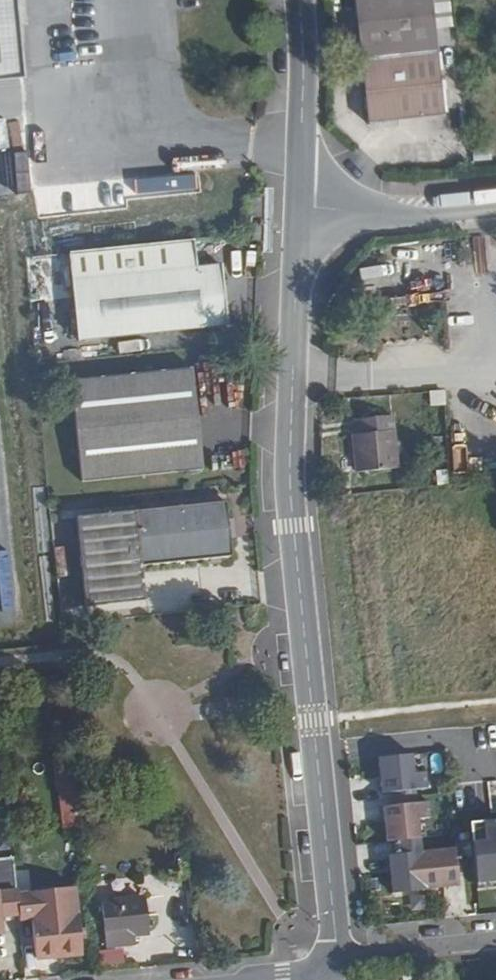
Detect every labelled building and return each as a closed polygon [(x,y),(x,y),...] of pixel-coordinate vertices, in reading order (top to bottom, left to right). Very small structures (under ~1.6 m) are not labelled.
[(30,0),(0,0),(0,69),(10,68),(4,10),(31,7),(30,0)] [(438,0),(359,0),(371,106),(447,98),(438,0)] [(271,206),(271,188),(261,188),(260,206),(271,206)] [(270,229),(268,213),(256,214),(258,231),(270,229)] [(239,316),(231,255),(209,256),(207,228),(79,241),(86,331),(239,316)] [(219,460),(209,358),(85,371),(92,472),(219,460)] [(397,472),(392,422),(389,419),(388,405),(349,408),(350,424),(346,425),(348,449),(350,476),(397,472)] [(243,552),(240,494),(87,509),(96,601),(158,595),(154,562),(243,552)] [(436,781),(434,764),(423,764),(422,746),(387,748),(390,784),(436,781)] [(65,823),(85,818),(69,758),(49,763),(65,823)] [(466,895),(463,856),(430,858),(428,826),(440,825),(438,794),(391,797),(395,843),(406,842),(406,855),(396,856),(399,894),(430,892),(430,897),(451,896),(466,895)] [(481,832),(484,893),(495,892),(495,831),(481,832)] [(19,853),(0,854),(0,929),(6,928),(5,911),(25,909),(23,889),(19,853)] [(90,949),(83,883),(23,889),(25,909),(25,914),(40,913),(43,953),(90,949)] [(153,928),(151,891),(108,894),(111,938),(130,938),(130,930),(153,928)]
